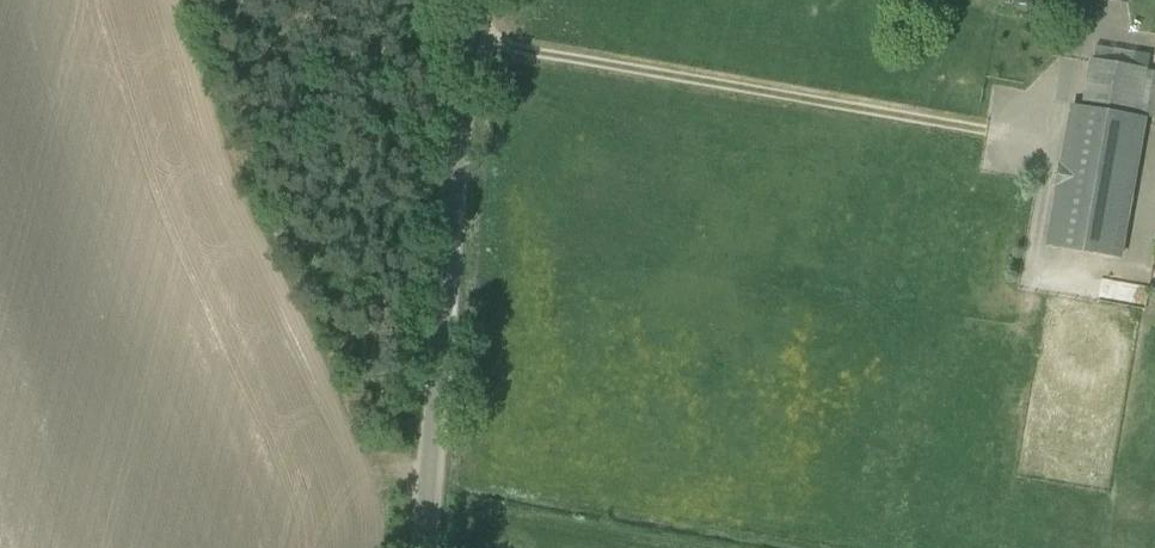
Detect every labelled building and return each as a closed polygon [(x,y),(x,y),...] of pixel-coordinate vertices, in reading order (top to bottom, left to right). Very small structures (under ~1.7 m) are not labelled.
[(1150,55),(1095,45),(1092,59),(1090,58),(1082,106),(1070,104),(1045,246),(1122,259),(1147,118),(1154,119),(1154,116),(1154,71),(1148,70),(1148,69),(1147,69),(1150,55)]
